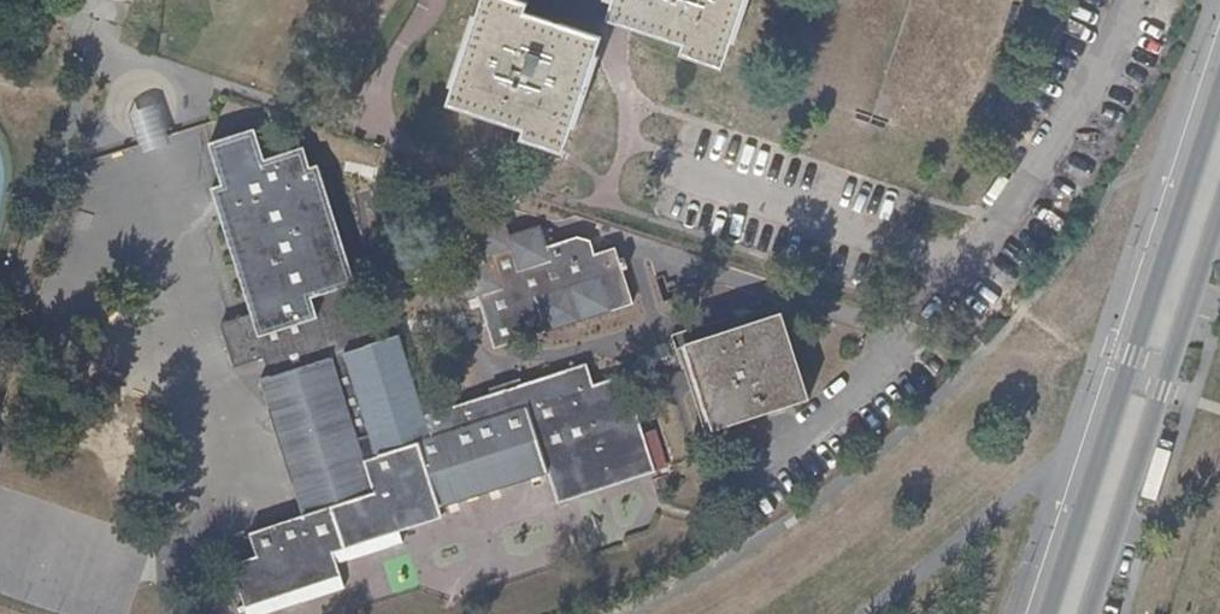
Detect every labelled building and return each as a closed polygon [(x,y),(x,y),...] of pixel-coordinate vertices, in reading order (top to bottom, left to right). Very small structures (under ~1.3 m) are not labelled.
[(468,40),(449,101),(525,127),(521,137),(562,151),(566,140),(600,36),(526,10),(528,0),(482,0),(478,13),(468,40)] [(609,20),(628,26),(683,44),(679,55),(720,69),(743,0),(604,0),(615,3),(609,20)] [(174,141),(161,101),(149,95),(134,100),(129,111),(143,152),(174,141)] [(211,142),(224,184),(215,189),(217,196),(252,312),(222,322),(234,365),(263,356),(266,365),(269,375),(253,381),(295,519),(239,535),(246,558),(219,567),(234,613),(259,613),(331,591),(325,568),(391,548),(388,536),(432,523),(429,514),(537,482),(548,513),(645,484),(612,386),(582,395),(576,373),(414,423),(390,342),(363,350),(306,171),(300,173),(293,153),(254,165),(244,132),(211,142)] [(494,221),(457,232),(466,263),(445,270),(457,306),(468,302),(474,320),(485,355),(621,311),(611,280),(618,277),(615,267),(608,269),(603,251),(590,257),(591,262),(583,263),(579,250),(565,243),(545,250),(543,243),(534,246),(530,232),(500,241),(496,229),(494,221)] [(773,323),(674,354),(701,440),(800,409),(773,323)]
